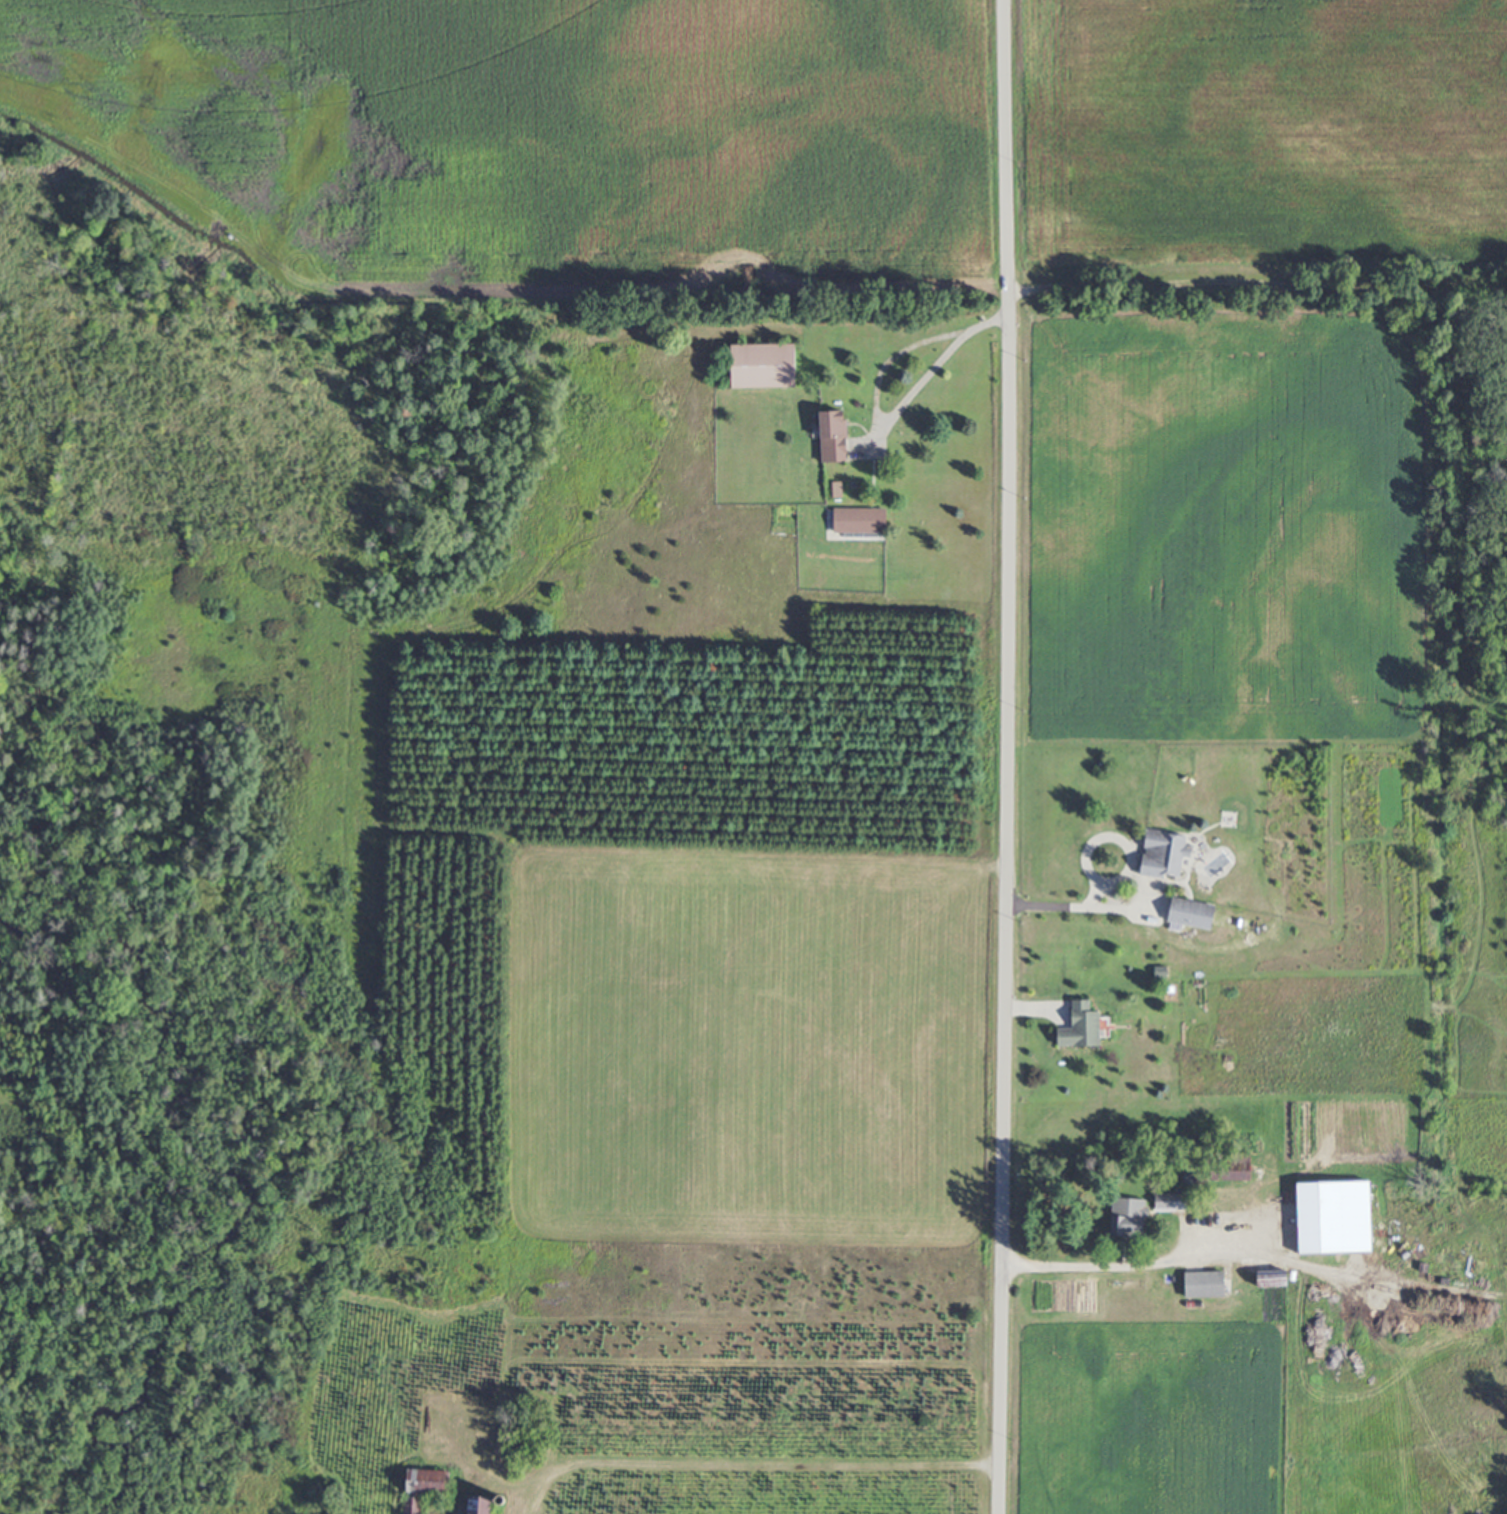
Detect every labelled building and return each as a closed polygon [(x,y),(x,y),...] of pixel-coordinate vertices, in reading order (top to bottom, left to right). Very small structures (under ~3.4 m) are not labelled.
[(795,397),(795,354),(730,354),(730,398),(795,397)] [(846,472),(845,420),(819,421),(820,473),(846,472)] [(833,543),(885,543),(885,518),(833,518),(833,543)] [(1186,845),(1143,842),(1141,886),(1179,888),(1181,865),(1184,865),(1186,845)] [(1216,915),(1172,909),(1169,934),(1213,940),(1216,915)] [(1099,1021),(1089,1021),(1089,1010),(1071,1010),(1071,1038),(1057,1038),(1057,1057),(1099,1057),(1099,1021)] [(1145,1226),(1123,1226),(1123,1214),(1110,1214),(1110,1247),(1145,1247),(1145,1226)] [(1185,1309),(1225,1308),(1225,1282),(1184,1282),(1185,1309)] [(1288,1297),(1288,1282),(1257,1282),(1257,1297),(1288,1297)] [(446,1480),(404,1478),(402,1513),(415,1513),(416,1502),(445,1503),(446,1480)]
